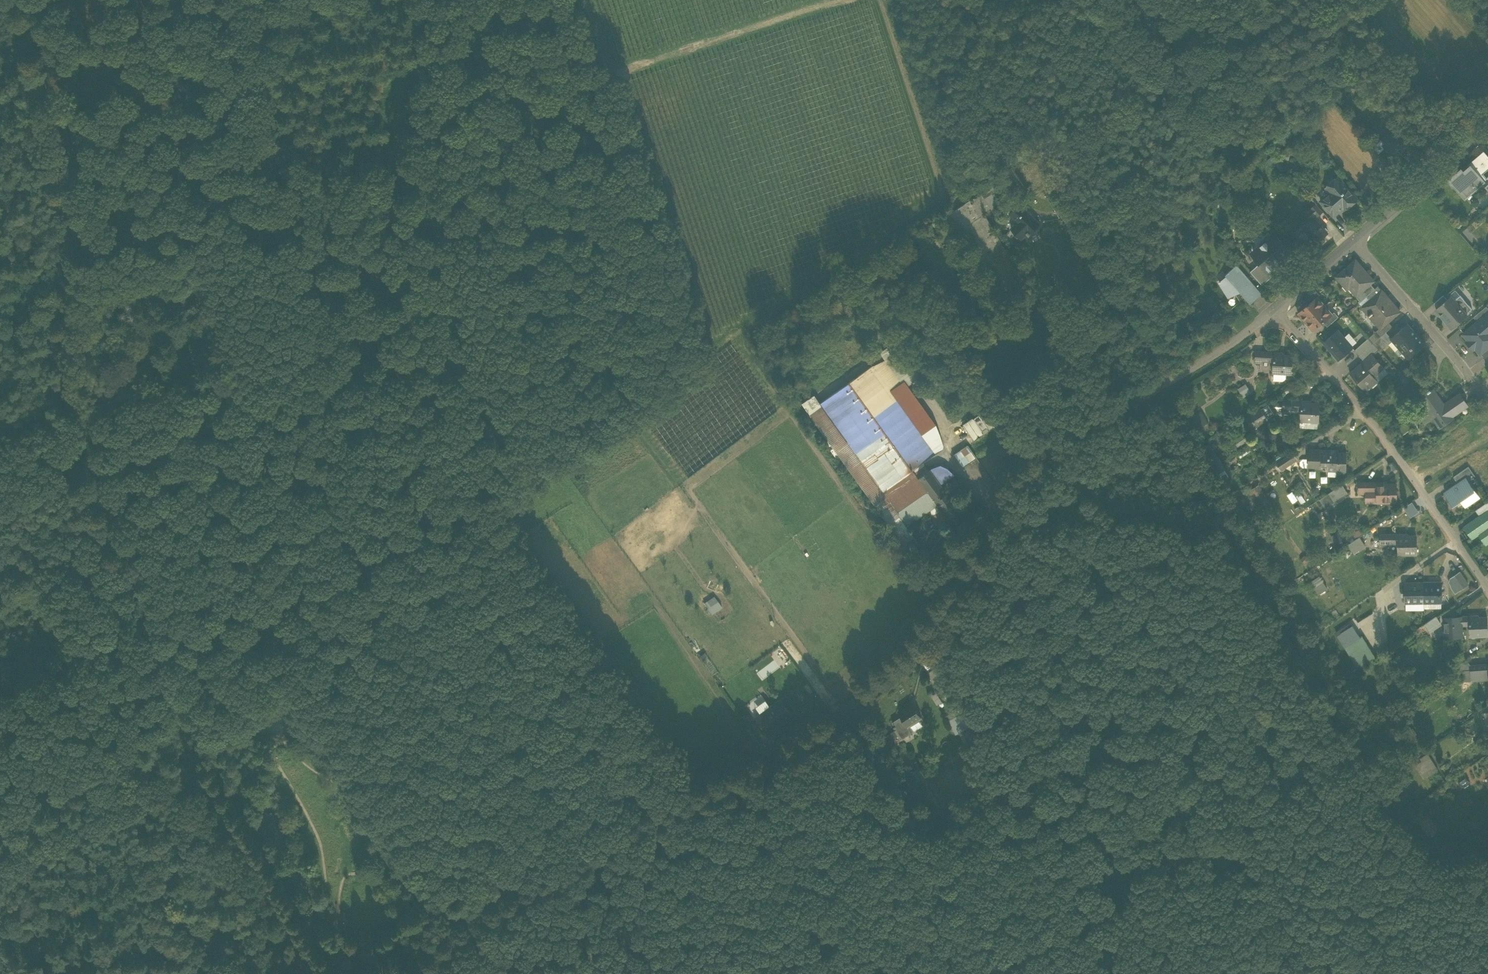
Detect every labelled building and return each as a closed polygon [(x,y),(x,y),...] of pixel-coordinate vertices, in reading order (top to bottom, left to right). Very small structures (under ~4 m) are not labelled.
[(1410,130),(1415,135),(1422,130),(1417,124),(1410,130)] [(1379,153),(1385,148),(1385,145),(1386,144),(1389,142),(1386,138),(1386,136),(1393,130),(1393,129),(1373,146),(1379,153)] [(1433,142),(1422,130),(1415,135),(1419,140),(1419,139),(1427,148),(1433,142)] [(1410,148),(1410,150),(1417,158),(1427,148),(1419,139),(1419,140),(1410,148)] [(1465,198),(1483,182),(1487,188),(1487,157),(1484,152),(1469,165),(1470,167),(1464,172),(1461,169),(1448,180),(1453,186),(1454,185),(1465,198)] [(1325,206),(1334,216),(1344,207),(1345,208),(1357,198),(1338,177),(1326,187),(1332,193),(1327,197),(1325,197),(1321,201),(1322,202),(1322,201),(1326,205),(1325,206)] [(982,193),(975,198),(984,213),(992,207),(982,193)] [(1027,286),(984,213),(975,198),(946,215),(999,303),(1027,286)] [(1316,211),(1319,215),(1323,212),(1315,202),(1310,205),(1312,207),(1310,209),(1314,213),(1316,211)] [(1012,228),(1022,238),(1027,233),(1029,235),(1031,233),(1030,233),(1040,223),(1033,216),(1020,203),(1010,213),(1019,222),(1012,228)] [(1306,212),(1310,217),(1314,213),(1310,209),(1306,212)] [(1306,229),(1316,241),(1329,230),(1319,218),(1306,229)] [(1260,263),(1269,273),(1276,267),(1274,265),(1283,257),(1284,259),(1292,253),(1287,247),(1289,246),(1283,239),(1281,241),(1274,233),(1267,239),(1269,241),(1259,250),(1261,252),(1255,257),(1260,263)] [(1274,265),(1276,267),(1284,259),(1283,257),(1274,265)] [(1351,284),(1359,293),(1370,284),(1374,280),(1364,269),(1363,270),(1360,267),(1361,265),(1356,260),(1337,276),(1344,285),(1345,284),(1351,284)] [(1250,271),(1262,285),(1272,276),(1269,273),(1260,263),(1250,271)] [(1239,289),(1251,303),(1262,293),(1237,265),(1226,274),(1228,276),(1220,283),(1228,296),(1239,289)] [(1359,293),(1363,298),(1367,295),(1374,289),(1370,284),(1359,293)] [(1367,295),(1371,299),(1382,290),(1378,285),(1374,289),(1367,295)] [(1304,299),(1308,303),(1317,295),(1318,296),(1321,294),(1317,289),(1304,299)] [(1400,311),(1382,290),(1371,299),(1362,307),(1370,316),(1380,328),(1381,328),(1388,321),(1400,311)] [(1297,312),(1313,330),(1323,321),(1333,313),(1318,296),(1317,295),(1308,303),(1297,312)] [(1438,307),(1447,300),(1444,295),(1434,303),(1438,307)] [(1460,295),(1454,300),(1466,314),(1472,308),(1460,295)] [(1436,309),(1452,328),(1467,315),(1466,314),(1454,300),(1451,296),(1447,300),(1438,307),(1436,309)] [(1478,322),(1487,313),(1487,308),(1487,306),(1474,317),(1478,322)] [(1323,321),(1327,326),(1339,315),(1335,311),(1333,313),(1323,321)] [(1480,354),(1481,353),(1487,347),(1487,313),(1478,322),(1463,334),(1480,354)] [(130,330),(133,331),(138,320),(133,318),(129,325),(127,329),(130,330)] [(133,331),(145,337),(150,326),(138,320),(133,331)] [(1377,331),(1381,336),(1386,332),(1392,326),(1388,321),(1381,328),(1380,328),(1377,331)] [(1407,356),(1408,357),(1417,348),(1418,349),(1424,343),(1407,324),(1392,338),(1391,338),(1393,340),(1400,348),(1404,352),(1400,355),(1403,359),(1407,356)] [(1324,342),(1339,359),(1354,346),(1338,329),(1324,342)] [(1389,344),(1393,340),(1391,338),(1392,338),(1386,332),(1381,336),(1373,343),(1379,349),(1381,351),(1389,344)] [(1355,348),(1360,354),(1370,346),(1373,343),(1368,337),(1355,348)] [(1393,340),(1389,344),(1396,351),(1400,348),(1393,340)] [(1370,346),(1375,352),(1379,349),(1373,343),(1370,346)] [(1375,352),(1370,346),(1360,354),(1366,360),(1373,354),(1375,352)] [(1418,357),(1421,362),(1429,355),(1430,355),(1430,354),(1426,350),(1418,357)] [(1287,372),(1292,372),(1293,355),(1282,354),(1282,352),(1258,351),(1257,362),(1263,363),(1263,359),(1274,360),(1274,371),(1287,372)] [(1351,373),(1366,390),(1378,379),(1373,374),(1376,372),(1377,373),(1384,367),(1373,354),(1366,360),(1351,373)] [(1437,364),(1430,355),(1429,355),(1421,362),(1429,372),(1437,364)] [(885,359),(872,365),(879,374),(890,366),(885,359)] [(819,404),(881,492),(911,470),(935,453),(890,390),(902,382),(890,366),(879,374),(872,365),(819,404)] [(1287,372),(1274,371),(1274,380),(1286,381),(1287,372)] [(947,444),(902,382),(890,390),(935,453),(947,444)] [(1252,392),(1246,383),(1238,389),(1243,398),(1252,392)] [(1433,417),(1440,427),(1453,418),(1452,416),(1459,411),(1451,400),(1444,404),(1433,389),(1432,390),(1431,388),(1427,391),(1428,392),(1420,398),(1428,410),(1433,417)] [(1451,400),(1459,411),(1468,405),(1460,393),(1451,400)] [(881,492),(819,404),(813,395),(801,403),(889,526),(897,520),(902,527),(894,533),(903,546),(914,538),(906,527),(928,511),(938,524),(946,518),(927,492),(921,495),(912,482),(917,478),(911,470),(881,492)] [(1301,409),(1301,421),(1319,422),(1320,404),(1308,403),(1308,401),(1284,400),(1284,402),(1283,411),(1289,412),(1289,409),(1301,409)] [(1274,411),(1283,411),(1284,402),(1275,402),(1274,411)] [(988,407),(979,413),(980,415),(973,420),(972,418),(964,424),(976,441),(1000,425),(988,407)] [(1247,418),(1253,428),(1267,419),(1261,409),(1247,418)] [(1433,417),(1428,410),(1420,416),(1425,423),(1433,417)] [(1182,422),(1189,433),(1206,423),(1199,411),(1182,422)] [(1248,441),(1243,434),(1233,440),(1237,447),(1248,441)] [(1214,451),(1209,443),(1201,448),(1206,456),(1214,451)] [(953,455),(962,468),(976,458),(967,445),(953,455)] [(1328,469),(1337,469),(1346,470),(1347,452),(1335,452),(1335,450),(1310,449),(1310,465),(1323,465),(1323,459),(1328,459),(1328,466),(1328,469)] [(1226,470),(1214,451),(1206,456),(1217,475),(1226,470)] [(1277,463),(1281,469),(1296,459),(1292,453),(1277,463)] [(940,465),(928,470),(939,485),(953,476),(949,470),(940,465)] [(1453,477),(1458,483),(1466,478),(1468,481),(1475,476),(1468,466),(1453,477)] [(927,492),(946,518),(959,509),(947,492),(945,494),(939,485),(928,470),(917,478),(912,482),(921,495),(927,492)] [(1285,480),(1301,504),(1314,496),(1298,471),(1285,480)] [(1466,506),(1479,497),(1468,481),(1466,478),(1458,483),(1445,492),(1453,504),(1461,498),(1466,506)] [(1379,488),(1379,500),(1397,500),(1396,484),(1385,484),(1385,480),(1360,481),(1360,493),(1367,493),(1367,489),(1379,488)] [(1330,492),(1336,501),(1348,493),(1342,484),(1330,492)] [(1487,512),(1487,501),(1477,509),(1481,515),(1487,511),(1487,512)] [(1487,540),(1487,512),(1487,511),(1481,515),(1480,516),(1465,527),(1472,538),(1478,533),(1482,531),(1487,540)] [(889,526),(894,533),(902,527),(897,520),(889,526)] [(1478,533),(1485,544),(1487,542),(1487,540),(1482,531),(1478,533)] [(1400,552),(1418,552),(1418,536),(1406,536),(1406,533),(1382,533),(1382,546),(1390,546),(1390,540),(1400,540),(1400,552)] [(1349,543),(1355,551),(1367,542),(1362,535),(1349,543)] [(928,573),(937,580),(942,572),(933,565),(928,573)] [(937,580),(950,588),(955,580),(942,572),(937,580)] [(1469,584),(1460,572),(1450,579),(1458,591),(1469,584)] [(1314,580),(1323,594),(1331,588),(1322,574),(1314,580)] [(1426,601),(1444,601),(1444,584),(1432,584),(1432,582),(1408,582),(1408,597),(1421,597),(1421,590),(1426,590),(1426,601)] [(1421,597),(1408,597),(1408,602),(1444,602),(1444,601),(1426,601),(1426,590),(1421,590),(1421,597)] [(705,602),(713,613),(724,606),(715,595),(705,602)] [(1425,623),(1429,629),(1442,621),(1438,615),(1425,623)] [(1462,637),(1462,625),(1462,615),(1445,616),(1446,637),(1462,637)] [(1462,615),(1462,625),(1471,625),(1471,635),(1487,635),(1487,619),(1478,619),(1478,615),(1462,615)] [(1352,655),(1360,668),(1375,657),(1363,637),(1360,638),(1353,627),(1341,634),(1354,654),(1352,655)] [(1452,660),(1457,666),(1467,659),(1462,653),(1452,660)] [(1471,665),(1467,659),(1457,666),(1461,672),(1463,671),(1463,670),(1471,669),(1470,665),(1471,665)] [(1471,669),(1471,674),(1472,679),(1487,678),(1487,664),(1471,665),(1470,665),(1471,669)] [(1463,680),(1472,679),(1471,674),(1471,669),(1463,670),(1463,671),(1463,680)] [(754,716),(767,732),(793,713),(780,697),(754,716)] [(908,726),(921,717),(914,707),(911,709),(909,706),(906,708),(901,712),(899,713),(901,716),(908,726)] [(945,715),(951,724),(962,717),(957,708),(945,715)] [(908,726),(901,716),(892,722),(902,737),(911,731),(908,726)] [(1410,739),(1413,744),(1421,739),(1411,724),(1403,729),(1405,732),(1401,735),(1406,743),(1410,739)] [(1422,757),(1433,772),(1441,767),(1430,751),(1422,757)] [(1423,818),(1434,835),(1440,831),(1428,814),(1423,818)]
